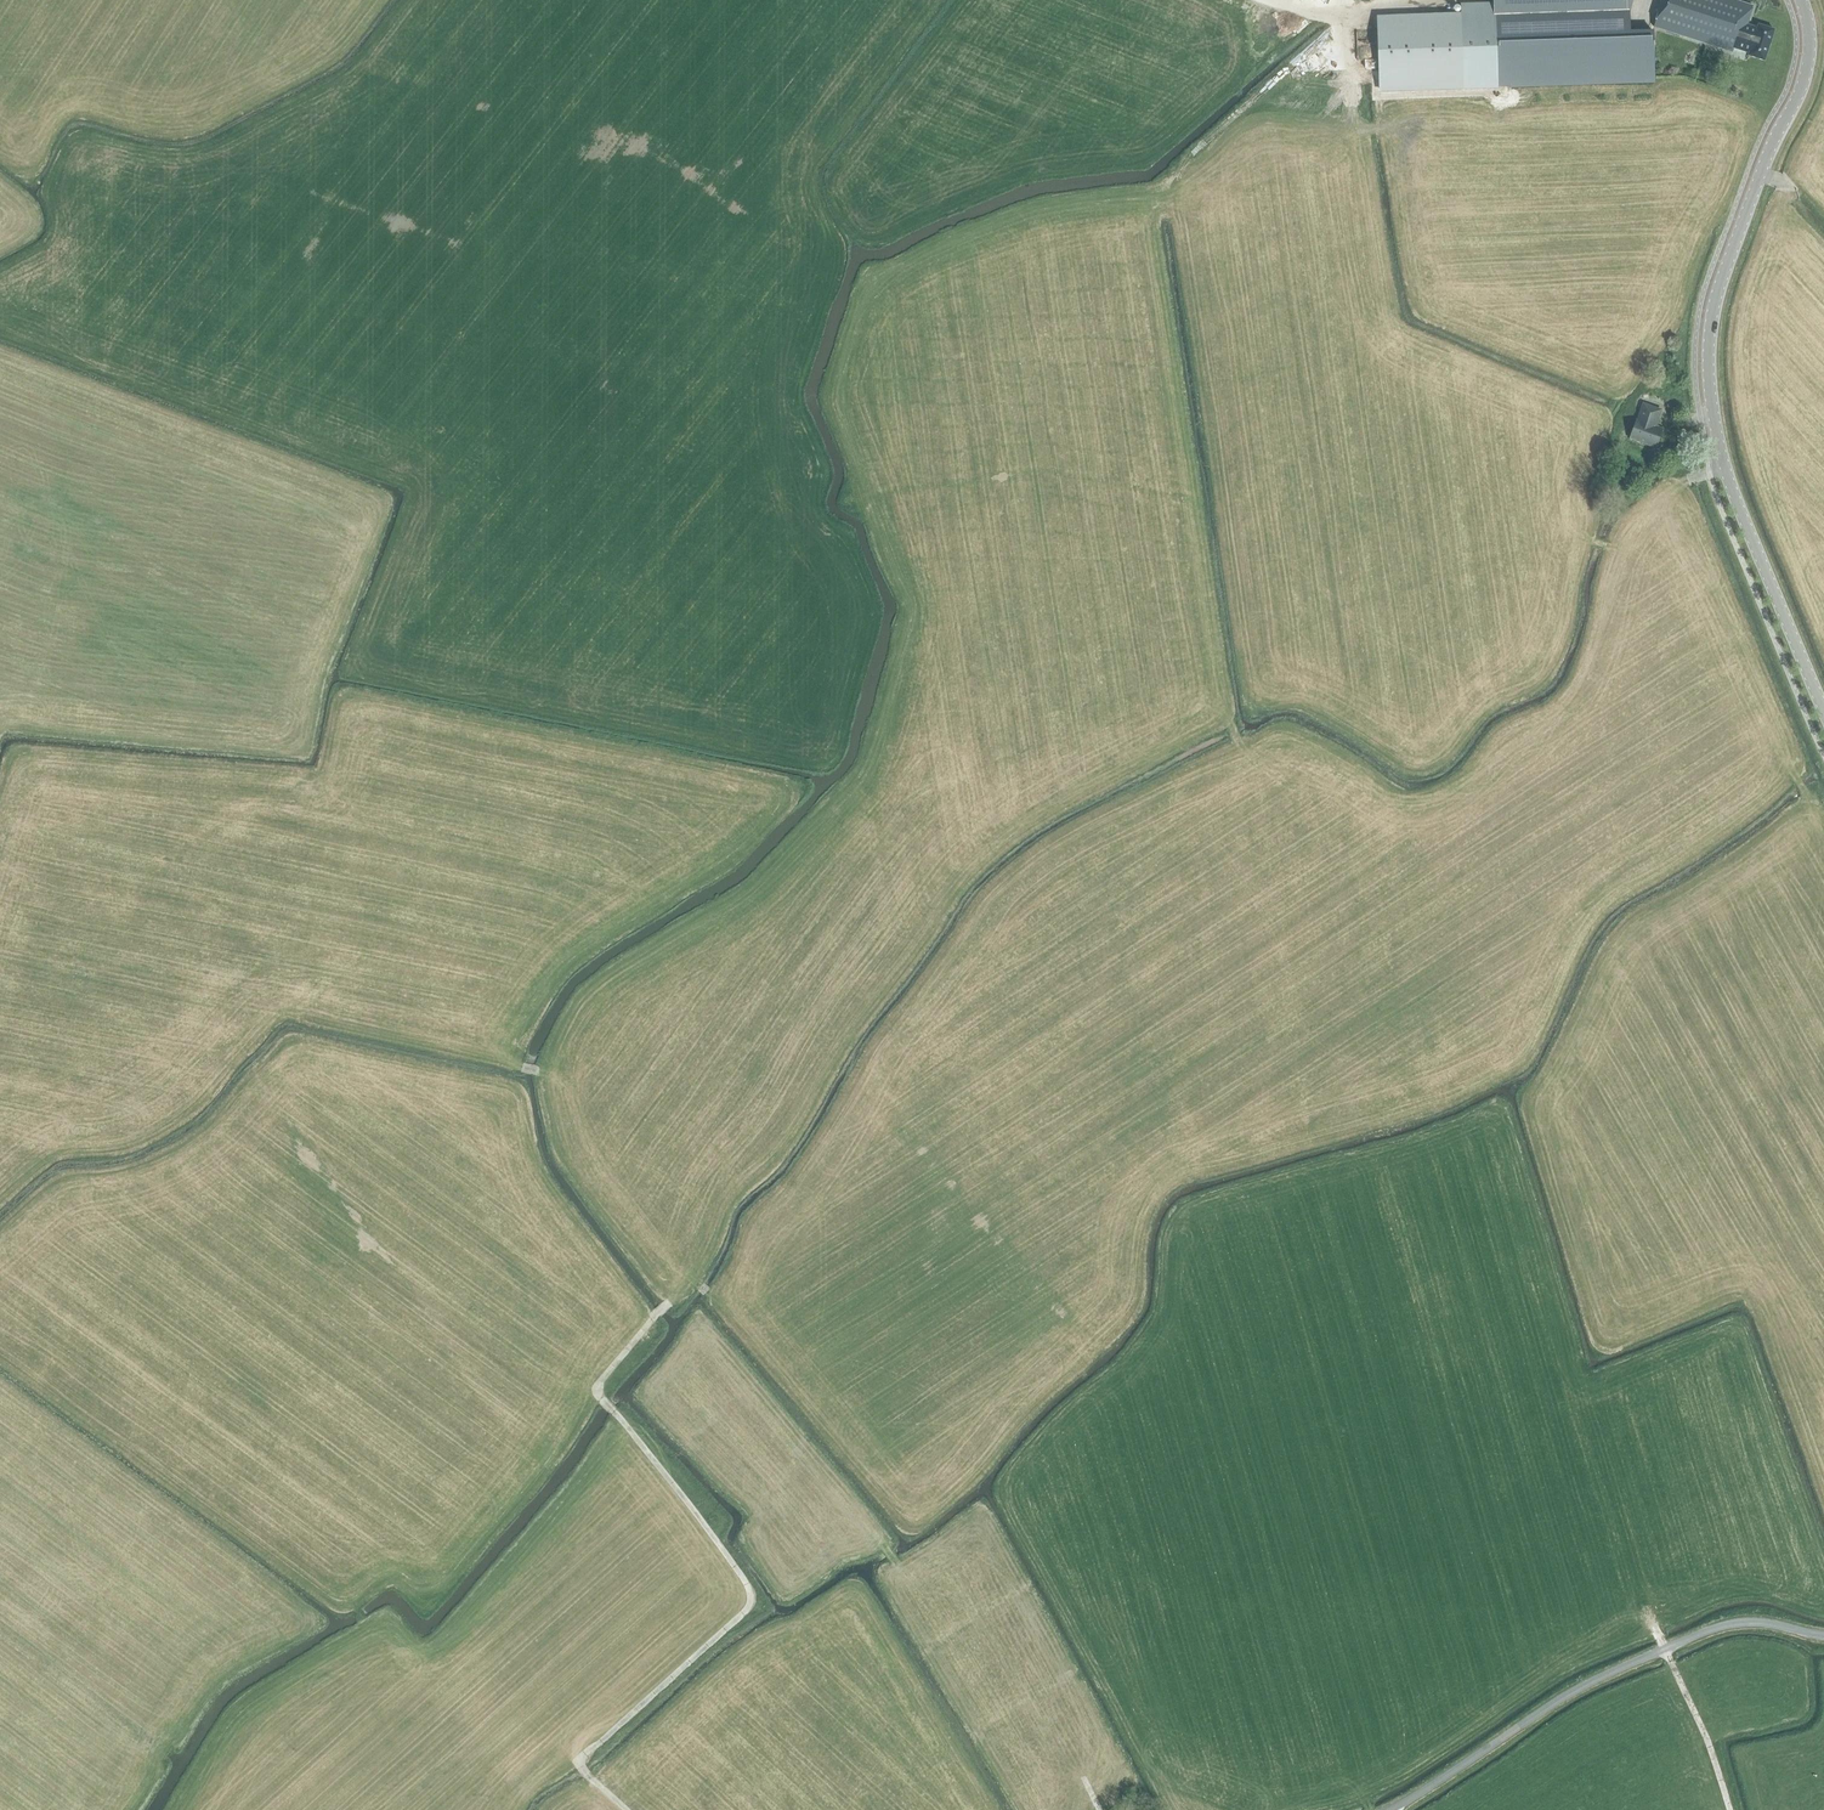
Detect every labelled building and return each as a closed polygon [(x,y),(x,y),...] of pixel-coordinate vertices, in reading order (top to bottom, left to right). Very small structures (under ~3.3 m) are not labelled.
[(1735,0),(1662,0),(1653,27),(1715,47),(1718,39),(1733,44),(1731,48),(1748,54),(1748,56),(1764,61),(1774,30),(1758,25),(1757,28),(1747,25),(1753,6),(1735,0)] [(1507,85),(1507,80),(1653,75),(1652,31),(1629,32),(1628,10),(1494,15),(1493,5),(1461,6),(1461,13),(1376,16),(1379,89),(1507,85)] [(1630,438),(1655,447),(1662,430),(1654,427),(1660,410),(1643,404),(1637,421),(1636,421),(1630,438)]
